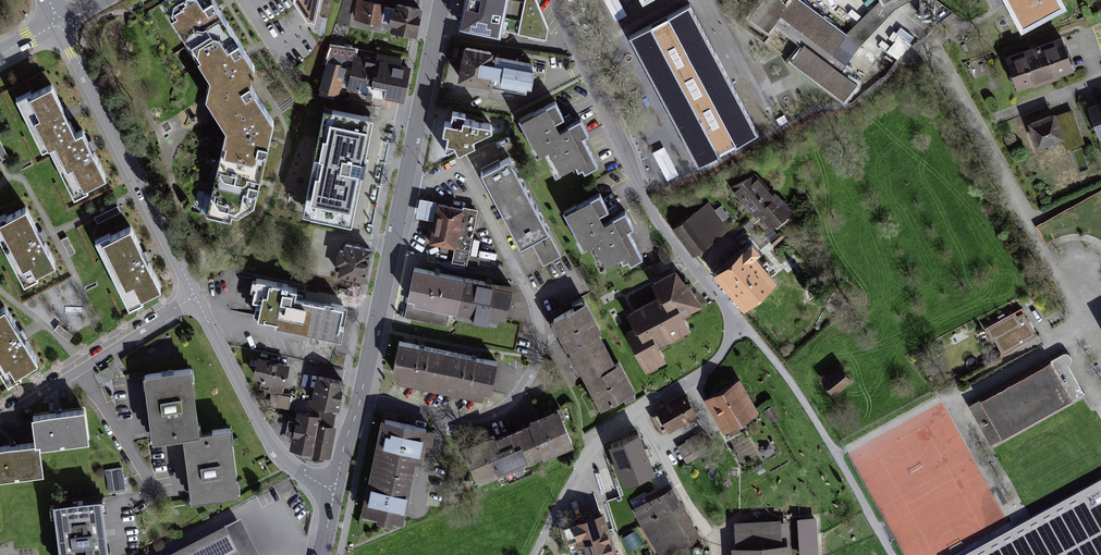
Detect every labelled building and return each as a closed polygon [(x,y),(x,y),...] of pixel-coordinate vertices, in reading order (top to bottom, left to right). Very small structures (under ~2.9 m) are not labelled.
[(253,208),(273,119),(249,81),(252,63),(212,0),(164,0),(161,2),(210,76),(204,94),(225,127),(205,215),(228,221),(230,216),(237,217),(253,208)] [(308,16),(317,17),(320,0),(298,0),(308,16)] [(357,18),(380,23),(384,5),(361,0),(357,18)] [(464,27),(500,34),(501,29),(546,39),(549,26),(538,0),(469,0),(464,27)] [(859,44),(799,0),(789,0),(786,3),(782,0),(763,0),(751,15),(769,28),(776,19),(842,67),(859,44)] [(1054,0),(1010,0),(1024,27),(1059,8),(1054,0)] [(397,3),(391,29),(414,34),(420,8),(397,3)] [(690,4),(631,35),(699,163),(758,132),(690,4)] [(1061,37),(1007,57),(1018,87),(1072,68),(1061,37)] [(843,100),(858,80),(807,42),(792,62),(843,100)] [(531,83),(535,61),(488,53),(489,48),(466,44),(460,78),(489,83),(489,80),(527,87),(528,82),(531,83)] [(860,46),(844,65),(861,78),(875,60),(873,58),(874,57),(860,46)] [(348,85),(399,96),(406,63),(331,47),(322,87),(338,90),(339,80),(348,82),(348,85)] [(29,88),(13,95),(40,148),(48,144),(75,130),(51,82),(31,92),(29,88)] [(554,98),(518,116),(537,153),(543,151),(555,174),(575,164),(577,168),(583,165),(585,169),(597,163),(583,134),(589,131),(581,116),(567,123),(554,98)] [(1089,107),(1100,136),(1100,103),(1089,107)] [(373,114),(323,104),(303,211),(353,220),(373,114)] [(1070,107),(1029,122),(1037,145),(1062,136),(1066,147),(1083,142),(1070,107)] [(464,117),(465,112),(453,110),(451,120),(445,119),(442,130),(448,131),(447,139),(454,141),(458,150),(474,142),(472,136),(492,127),(490,122),(464,117)] [(75,130),(48,144),(75,198),(90,191),(88,188),(108,177),(82,126),(75,130)] [(562,256),(509,156),(481,171),(520,245),(531,240),(544,265),(562,256)] [(743,178),(733,186),(755,214),(760,209),(774,226),(790,213),(759,176),(748,184),(743,178)] [(600,192),(563,210),(582,248),(589,244),(600,266),(622,256),(624,260),(629,258),(631,262),(643,256),(629,228),(634,226),(626,210),(612,216),(600,192)] [(433,222),(437,202),(419,199),(416,220),(433,222)] [(476,209),(437,202),(433,222),(430,236),(456,241),(453,258),(466,261),(476,209)] [(727,228),(709,202),(676,226),(694,251),(727,228)] [(0,216),(0,241),(22,284),(37,276),(35,273),(55,263),(25,206),(5,217),(3,214),(0,216)] [(110,233),(95,240),(129,308),(142,301),(141,298),(161,288),(130,226),(112,236),(110,233)] [(341,262),(339,273),(366,278),(372,245),(347,240),(345,249),(341,248),(338,262),(341,262)] [(775,277),(747,246),(719,271),(746,302),(775,277)] [(512,287),(414,268),(405,315),(446,323),(449,311),(497,321),(499,315),(506,316),(512,287)] [(696,303),(678,269),(655,281),(663,294),(631,311),(640,327),(630,332),(648,365),(663,357),(655,343),(689,324),(682,311),(696,303)] [(225,271),(225,278),(251,281),(251,273),(225,271)] [(260,297),(257,314),(276,318),(275,323),(341,336),(344,323),(340,322),(343,305),(293,295),(295,286),(256,278),(252,296),(260,297)] [(634,389),(586,299),(553,317),(601,407),(634,389)] [(0,308),(0,371),(7,382),(19,375),(17,372),(36,361),(3,306),(0,308)] [(1015,311),(985,328),(992,339),(994,338),(1002,352),(1036,334),(1023,311),(1017,314),(1015,311)] [(399,370),(398,376),(483,393),(484,388),(490,390),(496,361),(398,341),(393,369),(399,370)] [(1063,352),(980,397),(1002,436),(1085,391),(1069,362),(1071,361),(1071,359),(1072,357),(1071,354),(1069,352),(1067,351),(1065,351),(1063,352)] [(282,392),(288,365),(260,358),(256,375),(264,376),(261,389),(274,392),(271,404),(288,408),(292,394),(282,392)] [(193,364),(144,371),(153,437),(184,433),(193,497),(241,490),(232,425),(201,429),(193,364)] [(851,379),(841,366),(826,378),(836,391),(851,379)] [(314,400),(338,405),(343,380),(319,375),(314,400)] [(756,410),(739,380),(708,398),(726,428),(756,410)] [(694,413),(683,394),(652,413),(663,432),(694,413)] [(42,471),(39,445),(89,439),(85,407),(30,413),(34,441),(0,445),(0,476),(42,471)] [(292,448),(327,454),(334,417),(300,410),(292,448)] [(570,443),(557,411),(468,447),(482,479),(570,443)] [(425,427),(382,419),(364,515),(401,522),(414,453),(420,454),(425,427)] [(656,471),(642,436),(616,446),(630,481),(656,471)] [(124,466),(107,468),(109,491),(126,490),(124,466)] [(967,554),(1100,554),(1100,482),(967,554)] [(672,486),(634,507),(660,554),(663,554),(699,536),(672,486)] [(53,501),(61,554),(108,554),(100,495),(53,501)] [(602,509),(563,522),(572,547),(578,545),(582,554),(618,554),(602,509)] [(180,554),(258,554),(241,524),(180,554)] [(790,545),(737,546),(738,554),(790,554),(790,545)]
